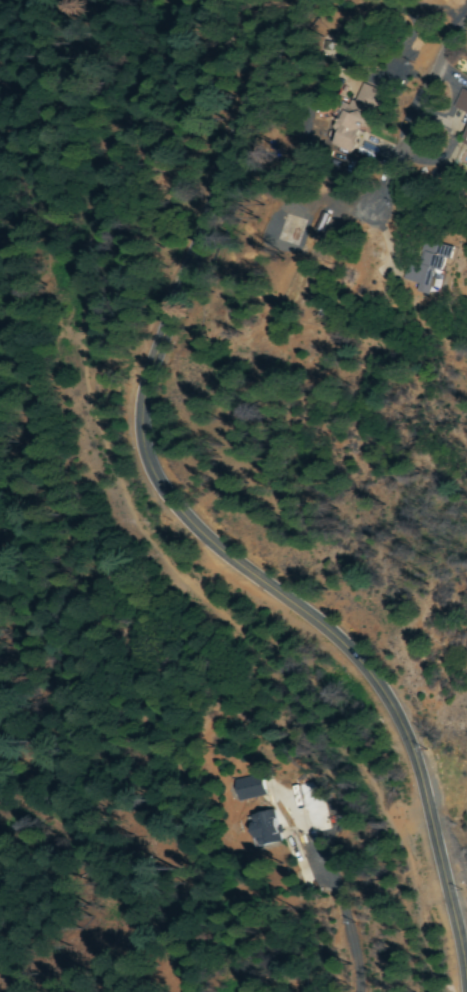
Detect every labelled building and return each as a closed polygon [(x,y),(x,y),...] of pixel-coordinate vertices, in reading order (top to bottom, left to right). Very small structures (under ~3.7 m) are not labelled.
[(386,95),(364,84),(336,145),(358,155),(386,95)] [(463,90),(456,109),(466,113),(466,91),(463,90)] [(242,802),(268,799),(266,777),(239,781),(242,802)]
